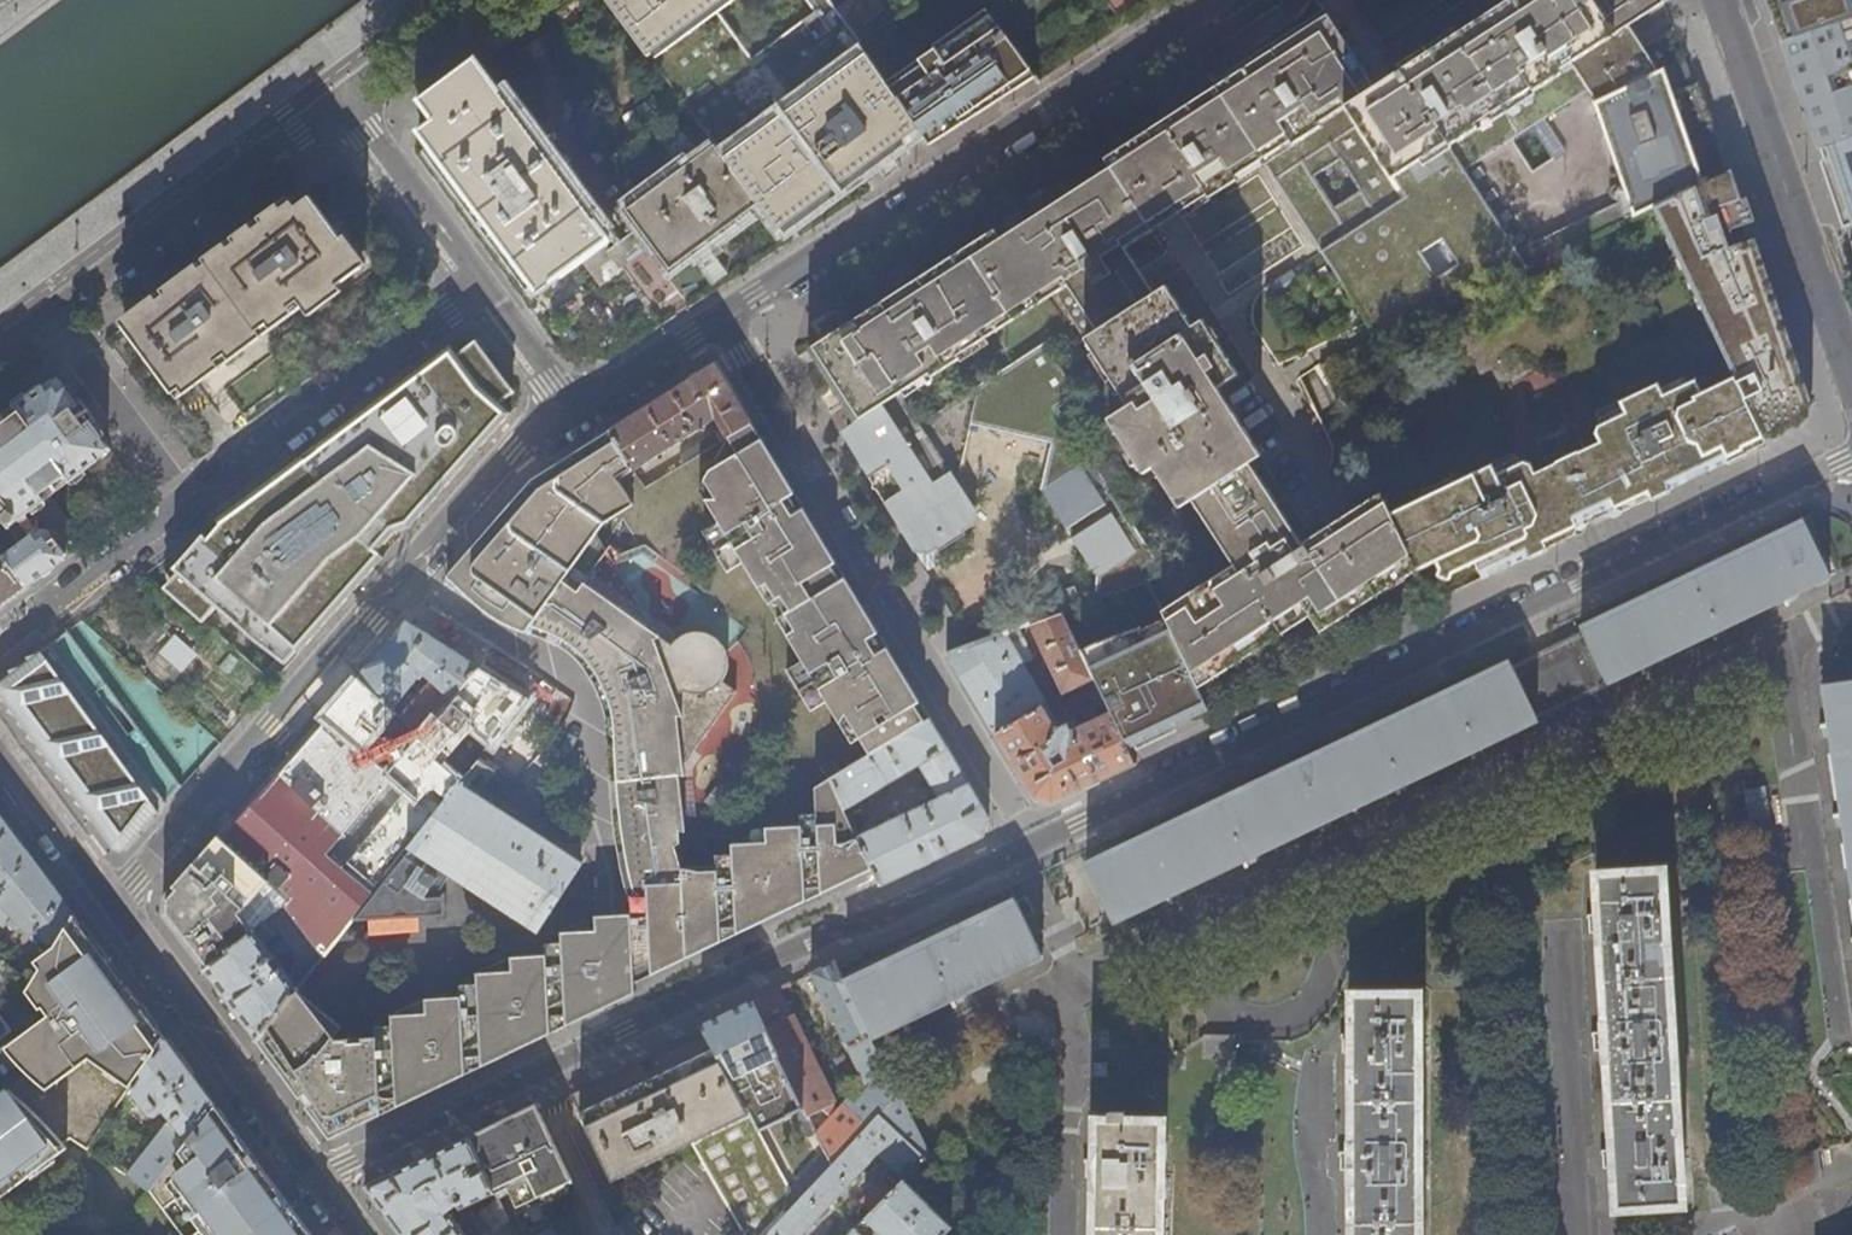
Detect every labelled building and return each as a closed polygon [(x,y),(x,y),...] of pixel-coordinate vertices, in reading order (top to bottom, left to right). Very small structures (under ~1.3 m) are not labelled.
[(714,143),(759,204),(779,230),(878,157),(918,128),(886,81),(862,44),(835,8),(829,0),(807,0),(814,10),(752,57),(716,6),(724,0),(608,0),(714,143)] [(1653,72),(1623,26),(1663,2),(1662,0),(1506,0),(1374,85),(1327,15),(1305,29),(1232,76),(1117,150),(1104,159),(1110,168),(1008,233),(1000,238),(995,230),(887,299),(812,346),(859,419),(900,393),(1067,285),(1098,330),(1086,337),(1129,404),(1108,417),(1144,473),(1154,467),(1180,507),(1191,499),(1232,563),(1160,611),(1196,687),(1311,616),(1321,632),(1416,569),(1390,514),(1379,492),(1300,544),(1249,462),(1260,455),(1216,387),(1237,374),(1202,319),(1192,326),(1166,285),(1155,292),(1125,247),(1207,194),(1209,198),(1237,180),(1235,176),(1259,160),(1375,342),(1524,271),(1632,219),(1625,200),(1512,252),(1459,170),(1583,90),(1590,101),(1653,72)] [(835,8),(862,44),(872,35),(863,23),(882,8),(876,0),(847,0),(835,8)] [(1130,0),(1106,0),(1116,12),(1130,0)] [(1379,39),(1439,0),(1353,0),(1379,39)] [(1780,43),(1851,18),(1851,0),(1765,0),(1780,43)] [(918,128),(929,146),(977,115),(1015,90),(1011,83),(1030,71),(983,8),(931,44),(933,48),(886,81),(918,128)] [(1780,43),(1798,95),(1817,149),(1851,137),(1851,18),(1780,43)] [(418,132),(536,291),(580,259),(598,283),(622,265),(604,241),(609,237),(480,62),(422,105),(434,120),(418,132)] [(1659,70),(1653,72),(1590,101),(1588,102),(1625,200),(1632,219),(1651,210),(1699,186),(1678,125),(1659,70)] [(1030,71),(1011,83),(1015,90),(1035,77),(1030,71)] [(1817,149),(1847,236),(1851,249),(1851,137),(1817,149)] [(759,204),(714,143),(626,208),(670,270),(759,204)] [(1729,172),(1699,186),(1651,210),(1736,382),(1766,443),(1788,433),(1805,425),(1811,407),(1774,301),(1729,172)] [(124,326),(173,394),(298,301),(305,311),(362,267),(314,204),(301,215),(291,202),(241,240),(169,293),(124,326)] [(959,484),(947,465),(953,443),(968,434),(971,422),(1051,443),(1040,491),(1096,575),(1094,602),(1147,584),(1162,572),(1058,409),(1078,395),(1044,343),(919,424),(900,393),(859,419),(865,429),(861,445),(852,450),(894,518),(909,543),(936,549),(965,531),(969,503),(957,485),(959,484)] [(480,387),(449,346),(298,459),(216,520),(220,524),(207,539),(203,535),(172,569),(216,608),(230,592),(299,654),(511,413),(480,387)] [(752,423),(715,362),(610,429),(608,431),(632,467),(634,471),(709,422),(716,435),(681,456),(685,463),(729,436),(752,423)] [(56,376),(0,418),(0,452),(10,466),(0,473),(0,516),(21,545),(5,556),(28,586),(67,557),(68,545),(56,528),(44,526),(41,528),(38,523),(39,517),(32,508),(110,450),(56,376)] [(1766,443),(1736,382),(1703,398),(1694,380),(1662,395),(1657,383),(1596,413),(1594,416),(1598,425),(1594,427),(1594,434),(1597,441),(1631,507),(1720,465),(1766,443)] [(919,701),(790,485),(752,423),(729,436),(718,457),(721,463),(710,469),(700,488),(719,521),(704,530),(728,570),(743,561),(802,660),(787,669),(811,709),(826,701),(851,742),(860,736),(870,753),(924,721),(915,704),(919,701)] [(633,503),(617,476),(632,467),(608,431),(533,479),(445,578),(475,605),(486,613),(495,618),(505,624),(515,630),(523,632),(594,534),(604,552),(607,548),(598,533),(606,521),(633,503)] [(1631,507),(1597,441),(1534,472),(1567,538),(1575,534),(1578,526),(1577,523),(1613,505),(1616,509),(1625,511),(1631,507)] [(0,452),(0,473),(10,466),(0,452)] [(1534,472),(1531,466),(1523,461),(1519,463),(1516,457),(1512,455),(1390,514),(1416,569),(1417,570),(1435,561),(1438,568),(1453,572),(1476,561),(1484,577),(1495,572),(1567,538),(1534,472)] [(1604,675),(1607,682),(1829,576),(1804,524),(1790,531),(1788,528),(1740,550),(1741,554),(1720,565),(1717,561),(1668,584),(1670,589),(1649,599),(1647,594),(1598,617),(1600,623),(1583,631),(1604,675)] [(684,763),(736,690),(723,680),(727,672),(728,666),(728,656),(726,649),(720,640),(716,637),(707,632),(698,631),(692,631),(682,635),(675,640),(672,644),(659,635),(607,548),(604,552),(594,534),(523,632),(527,633),(545,641),(570,657),(587,676),(602,714),(607,742),(607,748),(609,766),(612,817),(628,904),(628,906),(630,898),(646,896),(646,885),(681,882),(691,870),(679,839),(679,828),(685,831),(685,825),(680,772),(684,774),(684,763)] [(702,549),(694,536),(682,544),(690,555),(702,549)] [(28,586),(5,556),(0,560),(0,607),(28,586)] [(1094,602),(1060,614),(1092,680),(1108,712),(1126,749),(1144,740),(1208,709),(1196,687),(1160,611),(1147,584),(1094,602)] [(1061,695),(1092,680),(1060,614),(1029,625),(1061,695)] [(405,622),(382,650),(359,676),(395,713),(418,737),(419,738),(420,738),(479,667),(405,622)] [(1133,764),(1126,749),(1108,712),(1078,727),(1076,723),(1059,730),(1047,709),(1051,707),(1048,701),(1043,704),(1021,667),(1031,661),(1016,630),(973,645),(946,654),(983,716),(1007,755),(1033,798),(1052,804),(1096,783),(1133,764)] [(67,631),(1,680),(0,682),(0,696),(33,740),(112,848),(117,851),(122,851),(126,848),(181,787),(67,631)] [(1604,675),(1583,631),(1511,664),(1532,708),(1546,702),(1550,709),(1579,696),(1575,688),(1604,675)] [(169,634),(154,652),(177,672),(193,654),(169,634)] [(1086,867),(1112,923),(1538,719),(1532,708),(1511,664),(1477,681),(1474,676),(1425,700),(1427,705),(1401,717),(1399,712),(1351,735),(1353,740),(1325,754),(1323,749),(1274,772),(1277,777),(1250,790),(1247,785),(1198,808),(1201,813),(1174,826),(1172,821),(1123,844),(1125,849),(1086,867)] [(455,768),(436,753),(464,720),(481,733),(472,747),(482,756),(528,698),(479,667),(420,738),(419,738),(418,737),(403,757),(385,737),(373,723),(380,715),(388,722),(395,713),(359,676),(338,699),(321,719),(436,813),(459,784),(461,781),(465,777),(455,768)] [(1538,719),(1609,685),(1607,682),(1604,675),(1575,688),(1579,696),(1550,709),(1546,702),(1532,708),(1538,719)] [(1822,686),(1851,900),(1851,682),(1822,686)] [(983,837),(988,816),(929,718),(924,721),(870,753),(840,771),(830,777),(845,810),(919,765),(937,796),(857,835),(872,869),(880,886),(923,866),(983,837)] [(411,845),(436,813),(321,719),(280,765),(218,835),(291,900),(280,909),(320,960),(411,845)] [(465,777),(482,756),(472,747),(455,768),(465,777)] [(840,771),(831,758),(819,765),(828,778),(830,777),(840,771)] [(824,891),(872,869),(857,835),(845,810),(830,777),(828,778),(816,786),(816,812),(801,814),(801,825),(766,827),(765,842),(731,843),(732,853),(715,855),(716,870),(702,872),(691,870),(681,882),(646,885),(646,896),(630,898),(628,906),(628,904),(628,915),(620,916),(593,918),(594,931),(560,934),(561,944),(543,945),(544,956),(510,959),(476,974),(476,985),(459,986),(459,997),(424,1000),(391,1016),(391,1027),(375,1027),(375,1039),(336,1041),(334,1038),(344,1027),(297,989),(292,994),(259,1037),(295,1088),(301,1095),(304,1092),(311,1102),(307,1105),(331,1141),(375,1119),(508,1054),(621,999),(648,987),(643,977),(647,975),(707,947),(824,891)] [(561,897),(584,861),(495,803),(461,781),(459,784),(436,813),(411,845),(439,864),(438,865),(537,932),(561,897)] [(1764,786),(1744,790),(1749,818),(1769,815),(1764,786)] [(3,929),(8,924),(15,929),(20,924),(35,938),(37,936),(54,948),(74,915),(67,906),(1,816),(0,815),(0,927),(3,929)] [(280,909),(291,900),(218,835),(185,873),(164,896),(163,915),(177,934),(203,969),(226,952),(225,951),(280,909)] [(1616,1179),(1617,1205),(1681,1202),(1679,1181),(1685,1181),(1682,1126),(1676,1127),(1672,1064),(1677,1064),(1675,1009),(1669,1009),(1665,946),(1671,946),(1667,892),(1661,892),(1660,871),(1597,875),(1598,900),(1595,900),(1598,944),(1601,944),(1606,1018),(1603,1018),(1605,1062),(1608,1062),(1613,1135),(1610,1135),(1613,1179),(1616,1179)] [(1016,901),(844,983),(871,1039),(1043,957),(1016,901)] [(297,989),(320,960),(280,909),(225,951),(226,952),(203,969),(228,1003),(257,1040),(259,1037),(292,994),(297,989)] [(2,1195),(4,1198),(32,1176),(31,1174),(58,1153),(57,1150),(73,1138),(91,1151),(132,1091),(167,1040),(128,987),(105,956),(74,915),(54,948),(20,972),(0,956),(0,1197),(2,1195)] [(829,1167),(898,1095),(871,1039),(844,983),(837,968),(833,961),(810,972),(866,1086),(816,1139),(829,1167)] [(832,1098),(780,987),(751,1001),(778,1058),(804,1113),(832,1098)] [(1417,1184),(1422,1185),(1422,1131),(1417,1131),(1417,1067),(1422,1067),(1422,1011),(1417,1011),(1417,991),(1352,992),(1352,1016),(1348,1016),(1349,1060),(1352,1060),(1351,1135),(1349,1135),(1349,1178),(1351,1178),(1352,1234),(1417,1234),(1417,1184)] [(778,1058),(751,1001),(719,1017),(702,1025),(705,1030),(732,1079),(778,1058)] [(1052,1042),(1050,1030),(1050,1027),(1049,1025),(1046,1020),(1042,1018),(1039,1017),(1018,1019),(1020,1051),(1044,1050),(1043,1043),(1052,1042)] [(732,1079),(705,1030),(704,1030),(671,1046),(599,1081),(571,1094),(613,1182),(692,1142),(751,1113),(732,1079)] [(1204,1034),(1204,1056),(1233,1056),(1234,1034),(1204,1034)] [(149,1192),(215,1106),(196,1079),(167,1040),(132,1091),(149,1113),(158,1117),(164,1112),(172,1121),(167,1126),(167,1127),(129,1177),(149,1192)] [(877,1153),(906,1179),(929,1157),(898,1095),(829,1167),(799,1199),(764,1234),(799,1234),(877,1153)] [(573,1181),(538,1110),(535,1105),(502,1120),(468,1137),(495,1191),(499,1199),(510,1193),(518,1208),(573,1181)] [(311,1234),(266,1173),(215,1106),(149,1192),(161,1208),(181,1234),(312,1234),(311,1234)] [(1159,1198),(1164,1198),(1166,1142),(1160,1142),(1160,1121),(1122,1120),(1123,1111),(1109,1111),(1108,1120),(1096,1120),(1095,1146),(1093,1146),(1092,1159),(1092,1177),(1091,1190),(1094,1190),(1094,1234),(1158,1234),(1159,1198)] [(772,1150),(751,1113),(692,1142),(745,1234),(764,1234),(799,1199),(779,1163),(772,1150)] [(468,1137),(416,1162),(364,1186),(398,1231),(401,1234),(484,1234),(508,1217),(499,1199),(459,1227),(448,1211),(457,1204),(459,1209),(495,1191),(468,1137)] [(1092,1177),(1092,1159),(1081,1159),(1081,1163),(1084,1163),(1083,1177),(1092,1177)] [(874,1211),(900,1185),(891,1176),(865,1202),(874,1211)] [(905,1180),(900,1185),(874,1211),(866,1219),(882,1234),(946,1234),(954,1227),(905,1180)]
